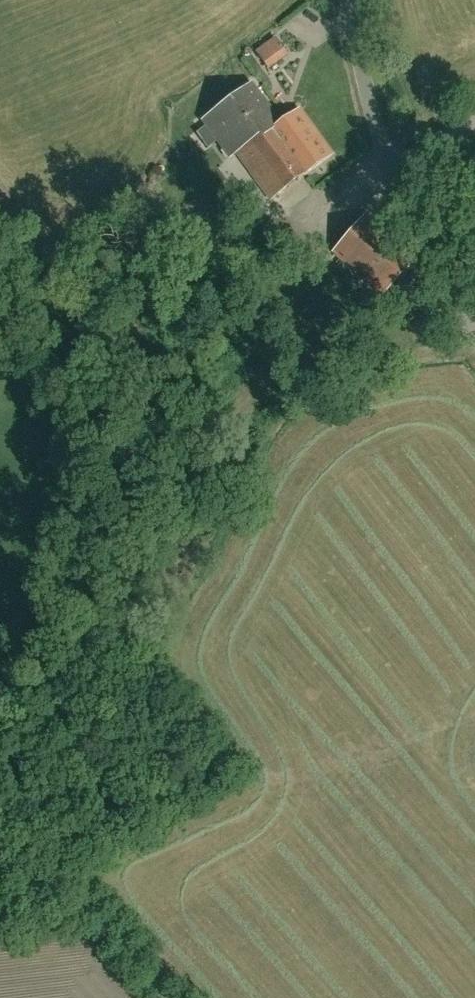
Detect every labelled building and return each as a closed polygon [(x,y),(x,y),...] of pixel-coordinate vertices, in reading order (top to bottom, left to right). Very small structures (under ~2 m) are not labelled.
[(255,59),(278,47),(269,28),(246,40),(255,59)] [(270,201),(331,155),(298,111),(282,123),(251,83),(202,121),(230,158),(236,153),(270,201)] [(381,297),(414,259),(364,216),(331,253),(381,297)]
